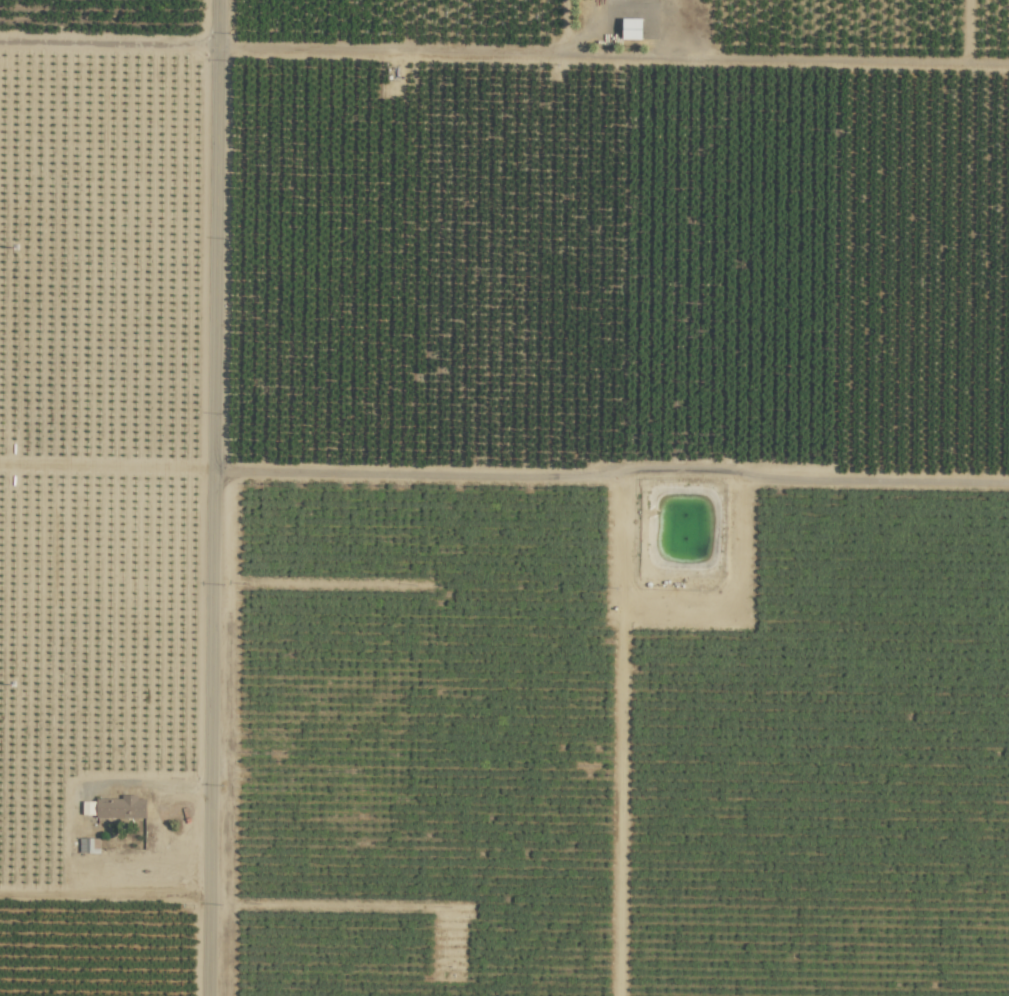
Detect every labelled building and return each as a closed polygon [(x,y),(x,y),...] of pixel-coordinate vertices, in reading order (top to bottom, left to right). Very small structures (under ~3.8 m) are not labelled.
[(622,39),(641,39),(641,18),(622,18),(622,39)] [(121,798),(95,799),(96,818),(145,817),(145,796),(121,796),(121,798)] [(95,814),(95,801),(82,801),(82,814),(95,814)] [(99,852),(99,838),(78,838),(78,852),(99,852)]
